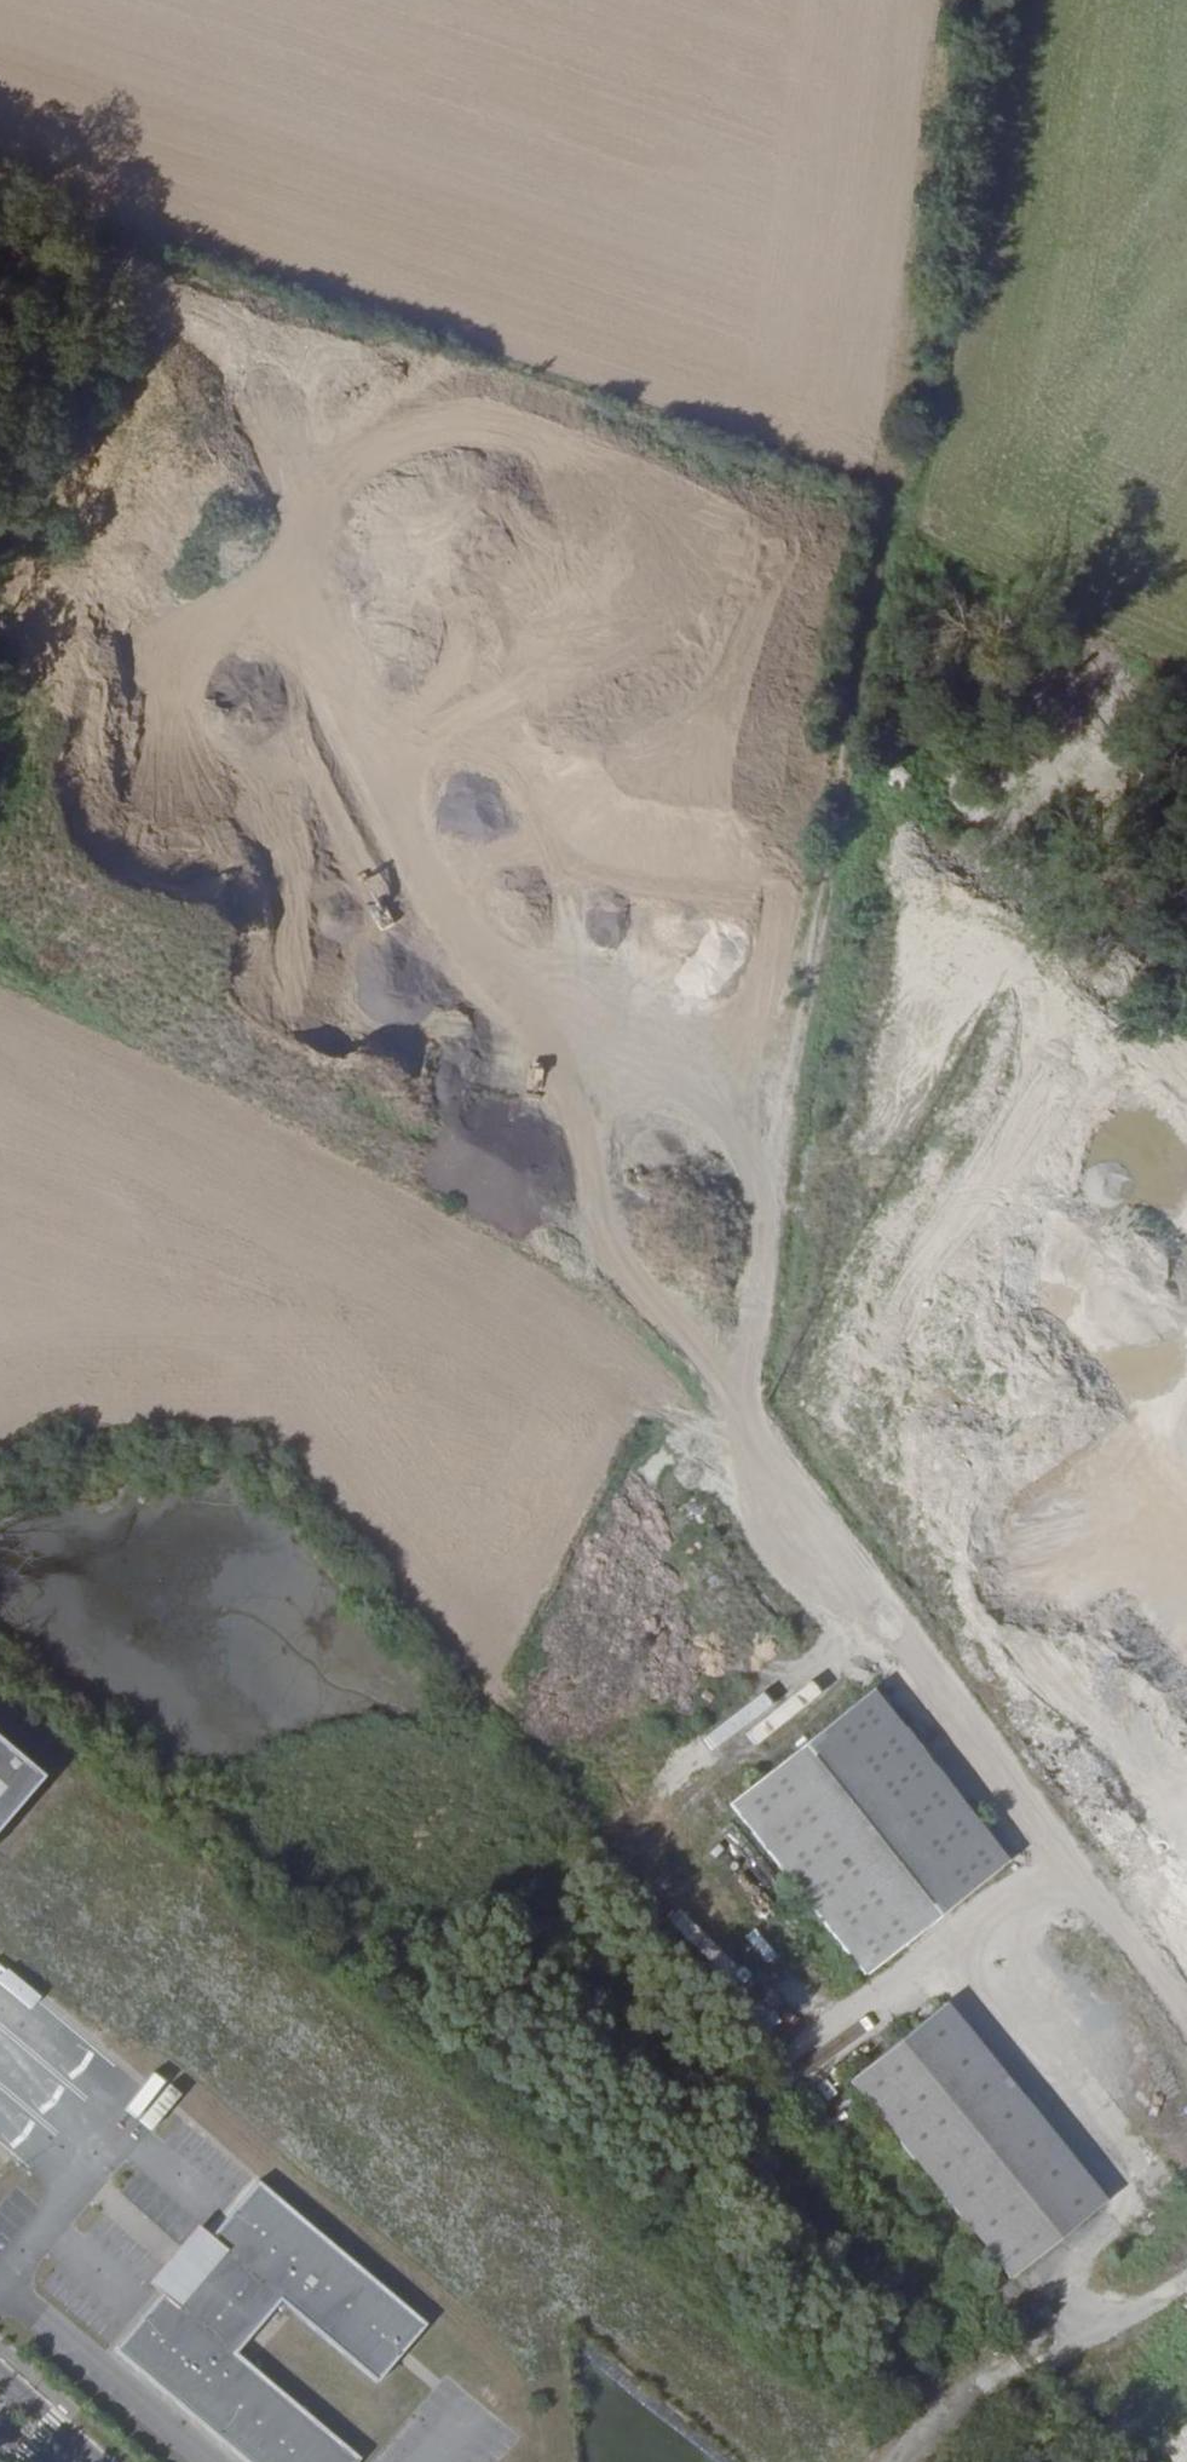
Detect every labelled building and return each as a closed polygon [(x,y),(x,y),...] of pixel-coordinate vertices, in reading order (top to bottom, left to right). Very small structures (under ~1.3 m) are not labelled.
[(1006,1864),(872,1698),(733,1810),(869,1978),(1006,1864)] [(0,1736),(0,1830),(45,1773),(0,1736)] [(953,2005),(859,2081),(1022,2279),(1115,2203),(953,2005)] [(263,2182),(215,2240),(229,2252),(185,2305),(171,2293),(122,2352),(254,2461),(360,2461),(365,2457),(239,2351),(284,2298),(383,2380),(431,2323),(263,2182)] [(157,2282),(171,2293),(185,2305),(229,2252),(215,2240),(201,2229),(157,2282)]
